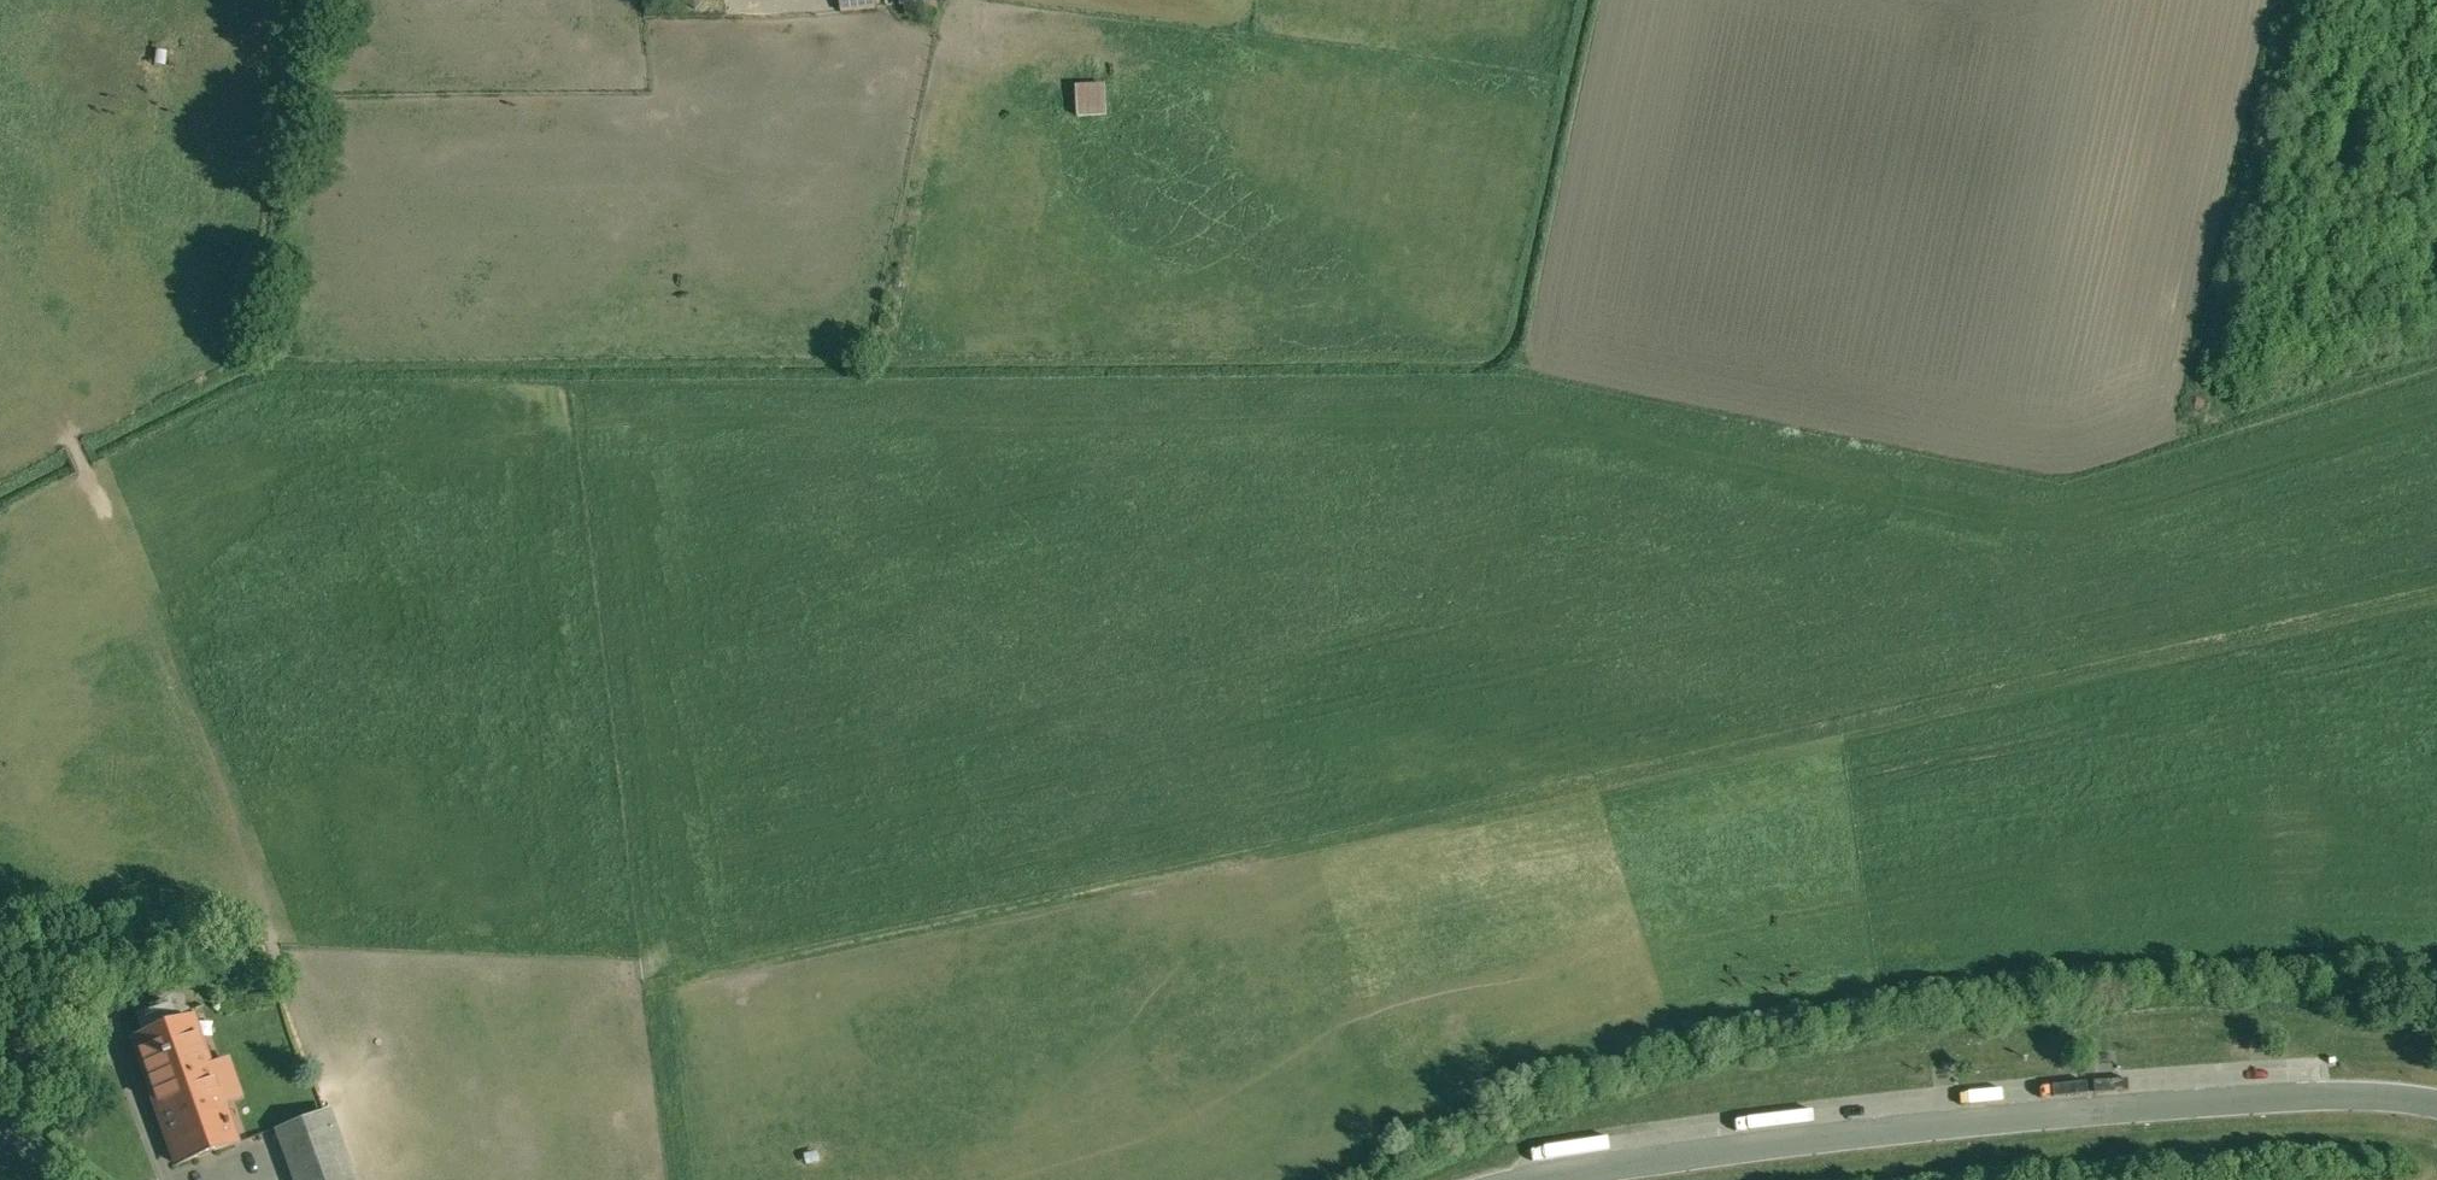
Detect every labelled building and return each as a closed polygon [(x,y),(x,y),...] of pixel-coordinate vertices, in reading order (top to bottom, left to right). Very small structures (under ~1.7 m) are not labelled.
[(841,10),(876,6),(876,0),(840,0),(841,10)] [(1106,84),(1078,85),(1079,117),(1108,116),(1106,84)] [(235,1143),(191,1017),(132,1037),(177,1163),(235,1143)] [(277,1128),(296,1179),(350,1179),(325,1111),(277,1128)]
